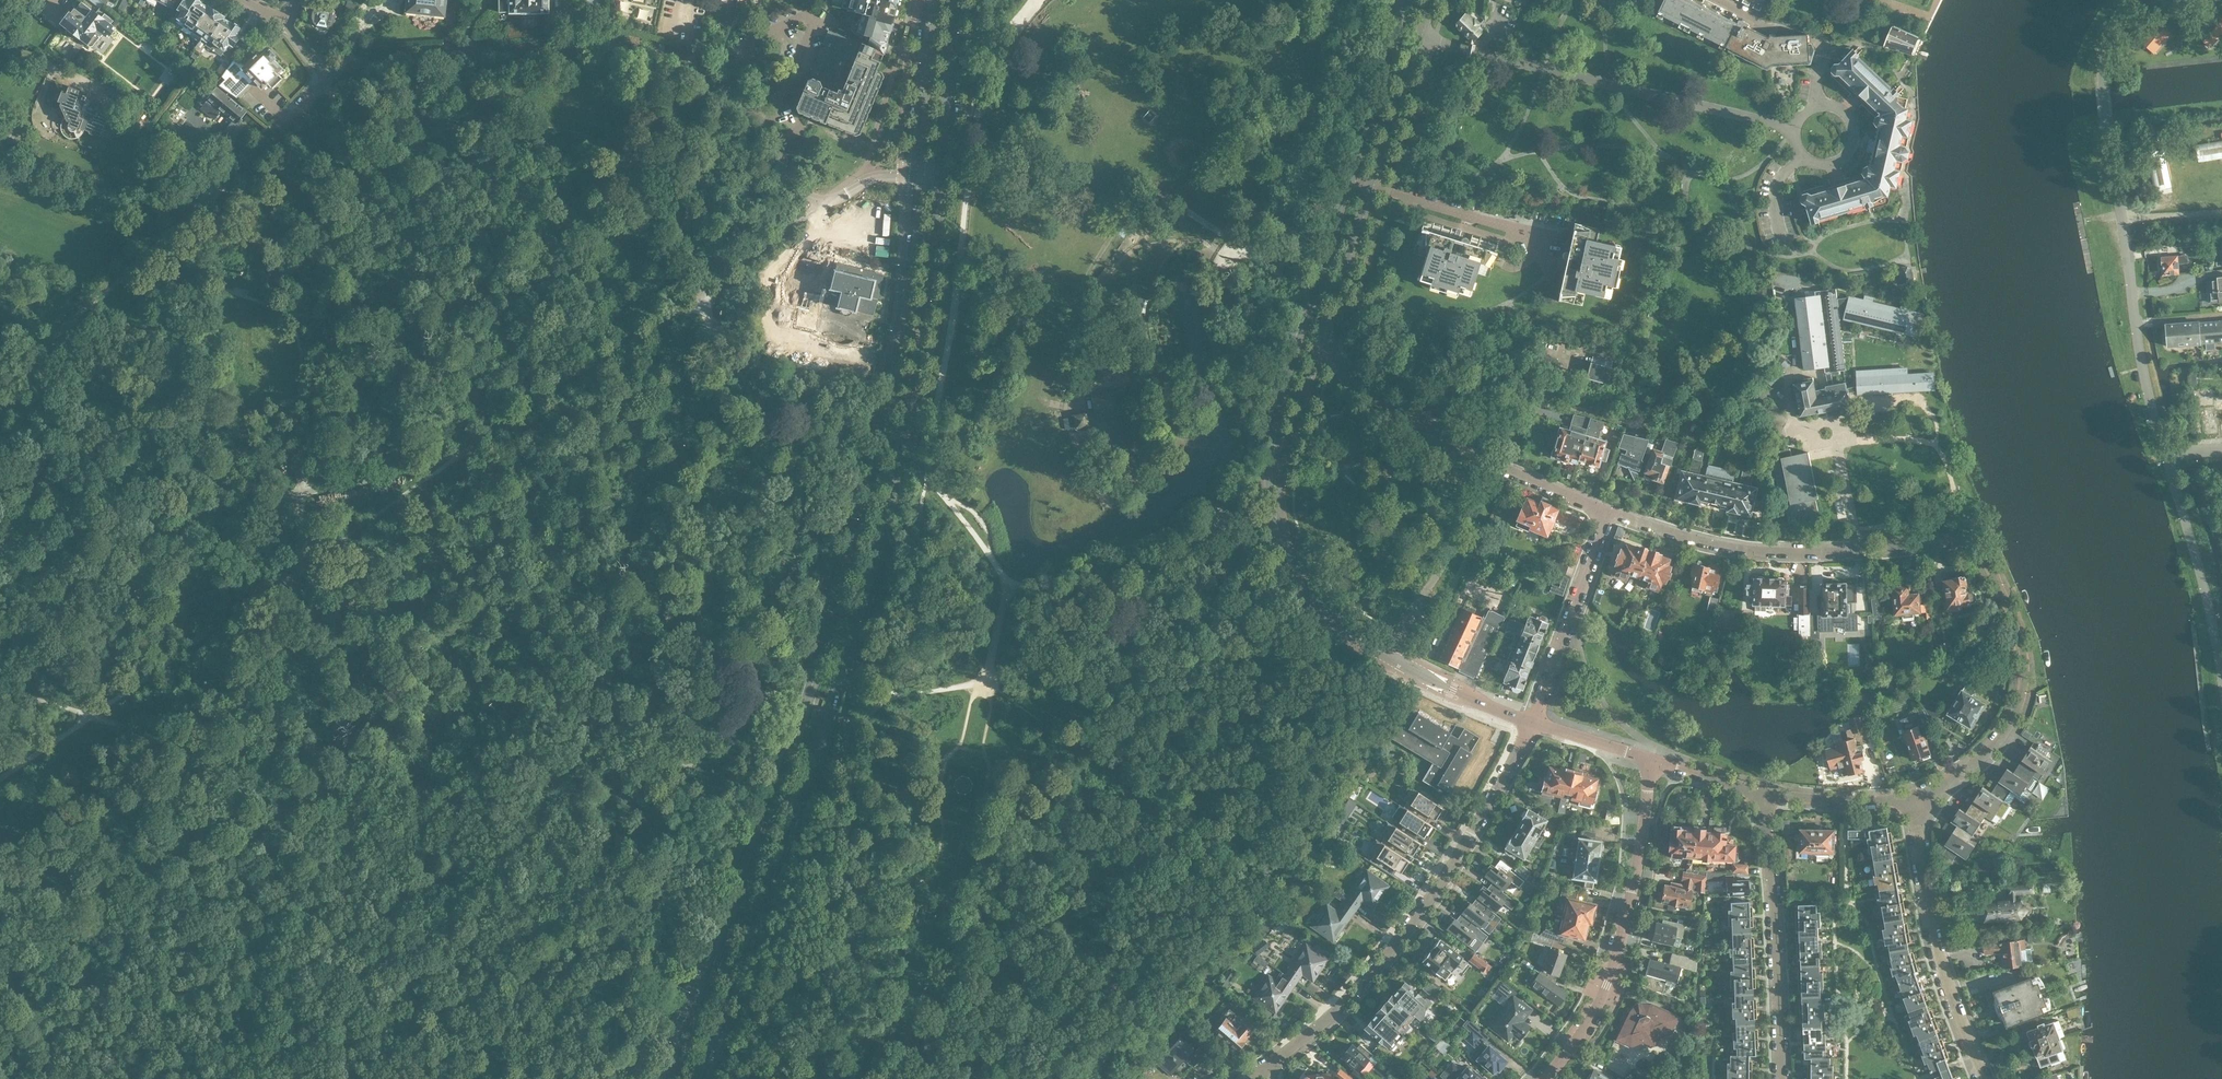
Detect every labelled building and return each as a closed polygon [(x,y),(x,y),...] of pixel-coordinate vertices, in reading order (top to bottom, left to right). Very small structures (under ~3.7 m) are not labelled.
[(190,34),(194,29),(210,6),(209,6),(208,7),(201,2),(200,0),(190,0),(189,1),(188,0),(185,0),(178,10),(182,12),(174,24),(190,34)] [(407,11),(445,15),(447,0),(408,0),(407,11)] [(499,11),(509,11),(509,13),(521,13),(524,13),(524,16),(534,15),(534,13),(549,13),(549,0),(499,0),(499,11)] [(841,8),(856,12),(892,21),(898,0),(844,0),(841,8)] [(1660,11),(1657,16),(1663,19),(1665,16),(1672,20),(1682,0),(1665,0),(1660,11)] [(1672,20),(1681,24),(1679,27),(1685,30),(1698,3),(1693,0),(1682,0),(1672,20)] [(1766,0),(1753,0),(1750,6),(1760,11),(1766,0)] [(75,8),(72,11),(63,23),(88,42),(87,43),(90,46),(94,46),(104,32),(107,34),(111,33),(111,34),(114,30),(113,25),(111,24),(114,20),(106,13),(103,17),(82,2),(77,9),(75,8)] [(1712,9),(1698,3),(1685,30),(1690,33),(1692,29),(1699,33),(1700,33),(1712,9)] [(329,5),(326,4),(324,4),(321,4),(316,7),(313,10),(312,16),(313,21),(316,25),(321,27),(326,28),(329,27),(331,25),(334,22),(336,20),(336,17),(336,15),(336,12),(335,9),(333,7),(329,5)] [(210,6),(194,29),(190,34),(200,41),(195,48),(195,51),(191,56),(195,59),(200,52),(209,39),(224,16),(220,13),(219,11),(216,9),(215,9),(210,6)] [(1712,9),(1700,33),(1699,33),(1698,37),(1703,39),(1705,36),(1713,40),(1725,16),(1712,9)] [(2216,9),(2195,33),(2210,46),(2221,33),(2221,15),(2216,9)] [(856,12),(851,29),(868,44),(871,46),(883,54),(884,54),(887,41),(886,41),(889,32),(892,21),(856,12)] [(1473,18),(1466,12),(1455,23),(1456,24),(1455,24),(1455,25),(1472,42),(1475,39),(1482,31),(1481,31),(1483,29),(1479,26),(1481,24),(1474,17),(1473,18)] [(224,16),(209,39),(205,45),(222,56),(225,50),(226,51),(230,44),(232,46),(240,36),(236,33),(239,29),(239,25),(235,22),(233,23),(231,22),(224,17),(225,16),(224,16)] [(1725,16),(1713,40),(1721,44),(1720,47),(1725,50),(1728,45),(1734,33),(1739,23),(1725,16)] [(2175,31),(2159,17),(2138,41),(2153,54),(2175,31)] [(1739,23),(1734,33),(1735,33),(1743,37),(1750,25),(1747,22),(1743,20),(1740,20),(1739,23)] [(1893,26),(1884,46),(1884,47),(1913,55),(1920,39),(1918,38),(1918,37),(1893,26)] [(1770,37),(1749,27),(1743,37),(1735,33),(1734,33),(1727,47),(1730,49),(1729,50),(1768,70),(1775,66),(1778,66),(1786,65),(1794,65),(1802,64),(1811,64),(1816,50),(1813,43),(1809,43),(1809,34),(1775,36),(1771,34),(1770,37)] [(808,79),(804,89),(797,105),(800,113),(854,135),(861,132),(884,76),(882,71),(877,69),(883,54),(871,46),(865,44),(862,42),(861,43),(848,38),(850,33),(838,28),(836,33),(828,30),(822,44),(825,45),(824,47),(821,46),(816,60),(818,62),(817,64),(815,63),(811,72),(813,77),(808,79)] [(252,57),(263,45),(259,41),(247,52),(252,57)] [(225,79),(219,85),(237,97),(254,80),(262,88),(267,84),(272,89),(283,78),(278,73),(283,68),(274,60),(275,58),(275,55),(271,50),(266,50),(263,54),(260,52),(259,53),(258,52),(245,64),(236,56),(222,76),(225,79)] [(1865,168),(1864,172),(1864,173),(1867,177),(1867,179),(1813,195),(1809,193),(1805,194),(1803,198),(1804,202),(1808,204),(1813,223),(1820,221),(1820,219),(1867,205),(1867,206),(1874,204),(1874,202),(1875,198),(1886,195),(1889,195),(1891,185),(1898,186),(1903,161),(1909,158),(1910,151),(1907,146),(1913,120),(1907,119),(1909,109),(1905,107),(1907,99),(1897,97),(1900,94),(1895,89),(1894,90),(1858,56),(1859,55),(1854,50),(1841,64),(1836,64),(1833,67),(1833,72),(1837,75),(1841,74),(1882,114),(1877,118),(1876,122),(1878,126),(1881,126),(1880,128),(1884,130),(1876,165),(1872,164),(1871,166),(1869,166),(1865,168)] [(1452,67),(1450,65),(1449,65),(1445,66),(1443,69),(1444,72),(1447,75),(1448,75),(1451,74),(1453,70),(1452,67)] [(185,72),(178,68),(176,72),(183,76),(185,72)] [(247,110),(217,86),(207,98),(208,99),(201,108),(215,119),(222,110),(233,119),(220,134),(231,143),(245,127),(238,122),(247,110)] [(62,102),(59,109),(64,111),(65,114),(64,118),(70,121),(69,124),(69,126),(69,127),(70,129),(71,130),(72,130),(74,131),(75,130),(76,130),(78,128),(80,129),(81,127),(89,130),(89,132),(94,134),(96,134),(101,135),(107,122),(109,121),(111,116),(110,115),(111,112),(103,109),(103,111),(99,109),(102,102),(81,93),(82,91),(71,87),(69,92),(65,90),(63,94),(61,93),(60,93),(58,94),(56,95),(56,96),(55,97),(56,98),(56,99),(58,101),(62,102)] [(1149,110),(1143,117),(1150,122),(1155,116),(1149,110)] [(2219,158),(2221,158),(2221,140),(2196,144),(2199,161),(2219,158)] [(2157,190),(2173,186),(2167,162),(2163,163),(2164,166),(2152,169),(2157,190)] [(1565,266),(1557,300),(1560,300),(1560,298),(1572,303),(1574,295),(1573,295),(1574,290),(1603,297),(1603,296),(1602,298),(1607,299),(1610,286),(1609,288),(1610,288),(1611,286),(1615,287),(1621,259),(1617,258),(1618,256),(1617,256),(1619,245),(1615,244),(1614,245),(1596,241),(1599,229),(1574,223),(1568,252),(1566,252),(1565,252),(1563,253),(1562,255),(1562,258),(1564,259),(1565,260),(1567,260),(1568,259),(1567,267),(1565,267),(1566,266),(1565,266)] [(1421,228),(1420,231),(1422,232),(1416,243),(1424,246),(1424,245),(1429,247),(1420,274),(1419,274),(1417,278),(1428,282),(1428,283),(1430,283),(1429,287),(1456,295),(1457,292),(1459,293),(1459,292),(1470,295),(1472,291),(1470,290),(1479,263),(1484,264),(1483,264),(1491,267),(1493,254),(1495,255),(1496,252),(1467,243),(1468,242),(1468,240),(1467,239),(1466,238),(1464,238),(1463,238),(1461,239),(1460,240),(1460,242),(1460,243),(1453,241),(1453,240),(1454,240),(1454,239),(1421,229),(1421,228)] [(798,249),(785,303),(809,309),(812,298),(820,301),(841,306),(842,311),(844,313),(847,314),(850,313),(853,309),(873,314),(884,274),(831,261),(830,264),(824,263),(826,255),(798,249)] [(2187,255),(2161,257),(2162,275),(2180,274),(2179,263),(2188,262),(2187,255)] [(1901,270),(1901,273),(1902,283),(1906,285),(1911,284),(1913,281),(1912,273),(1911,268),(1908,266),(1903,267),(1901,270)] [(1802,277),(1772,269),(1773,284),(1793,289),(1793,287),(1799,289),(1802,277)] [(2207,281),(2208,292),(2209,292),(2210,302),(2219,301),(2219,302),(2221,302),(2221,276),(2220,277),(2217,277),(2217,280),(2215,280),(2207,281)] [(1815,296),(1797,298),(1806,369),(1824,367),(1828,386),(1827,386),(1827,387),(1827,388),(1816,390),(1814,380),(1797,384),(1798,387),(1796,387),(1801,415),(1850,406),(1848,393),(1848,392),(1859,391),(1859,393),(1934,388),(1933,373),(1907,375),(1907,368),(1858,371),(1859,382),(1859,385),(1846,387),(1846,383),(1833,385),(1830,372),(1846,371),(1839,315),(1846,315),(1845,318),(1919,336),(1921,326),(1927,327),(1930,316),(1910,311),(1911,305),(1902,303),(1900,309),(1873,302),(1875,297),(1865,294),(1864,300),(1850,296),(1849,298),(1838,299),(1836,289),(1815,291),(1815,296)] [(2200,322),(2201,343),(2221,342),(2221,320),(2200,322)] [(2200,322),(2167,324),(2168,346),(2201,343),(2200,322)] [(1553,369),(1557,359),(1545,354),(1541,365),(1553,369)] [(1612,361),(1592,355),(1591,362),(1590,362),(1590,363),(1586,377),(1586,378),(1587,378),(1607,383),(1607,384),(1607,383),(1611,368),(1611,367),(1612,361)] [(2213,389),(2193,390),(2194,406),(2215,405),(2214,397),(2213,389)] [(1086,414),(1075,416),(1076,425),(1073,426),(1073,428),(1088,425),(1086,414)] [(2202,416),(2203,433),(2221,432),(2221,414),(2202,416)] [(1577,459),(1588,424),(1590,418),(1574,415),(1573,419),(1570,429),(1559,426),(1557,434),(1552,432),(1548,446),(1553,448),(1551,455),(1561,458),(1561,460),(1567,462),(1567,460),(1576,463),(1577,459)] [(1605,440),(1599,438),(1602,428),(1604,423),(1590,418),(1588,424),(1577,459),(1598,465),(1600,459),(1605,460),(1609,449),(1603,447),(1605,440)] [(1623,433),(1618,447),(1626,449),(1624,453),(1620,452),(1616,463),(1628,467),(1635,481),(1642,460),(1641,459),(1642,455),(1643,455),(1648,439),(1623,433)] [(1669,466),(1676,447),(1678,443),(1666,439),(1664,443),(1661,452),(1653,449),(1650,459),(1649,459),(1644,471),(1645,471),(1643,476),(1653,479),(1653,478),(1662,481),(1668,465),(1669,466)] [(1694,448),(1689,471),(1681,470),(1674,498),(1698,504),(1704,475),(1699,474),(1704,450),(1694,448)] [(1792,454),(1790,448),(1780,450),(1781,456),(1792,454)] [(1809,452),(1782,457),(1782,460),(1774,462),(1783,508),(1786,508),(1789,523),(1801,520),(1802,524),(1810,523),(1809,519),(1820,516),(1816,499),(1818,498),(1809,452)] [(1706,466),(1704,475),(1698,504),(1699,499),(1707,501),(1719,503),(1719,504),(1727,505),(1732,482),(1734,473),(1706,466)] [(1732,482),(1727,505),(1726,510),(1737,512),(1750,516),(1756,487),(1748,485),(1751,472),(1742,470),(1739,483),(1732,482)] [(1603,486),(1597,484),(1594,493),(1599,495),(1603,486)] [(1521,507),(1516,519),(1515,522),(1529,528),(1546,536),(1550,527),(1551,528),(1553,523),(1566,528),(1571,515),(1558,509),(1549,505),(1550,504),(1540,500),(1539,502),(1526,497),(1522,508),(1521,507)] [(1628,499),(1621,497),(1619,503),(1626,506),(1628,499)] [(1652,502),(1645,500),(1643,508),(1649,510),(1652,502)] [(1618,527),(1616,534),(1625,537),(1627,530),(1618,527)] [(1615,565),(1617,565),(1615,572),(1626,575),(1628,569),(1639,573),(1647,550),(1636,546),(1635,547),(1626,544),(1623,551),(1620,550),(1615,565)] [(1647,550),(1639,573),(1649,576),(1647,584),(1657,587),(1660,580),(1665,582),(1670,567),(1665,566),(1667,560),(1658,556),(1658,554),(1647,550)] [(1546,569),(1564,576),(1569,561),(1551,554),(1546,569)] [(1691,585),(1692,586),(1691,590),(1702,592),(1703,590),(1712,592),(1714,587),(1716,588),(1717,586),(1716,586),(1719,574),(1716,574),(1717,570),(1708,568),(1708,567),(1705,567),(1704,566),(1701,565),(1700,566),(1697,565),(1696,565),(1693,564),(1691,573),(1694,574),(1691,585)] [(1568,577),(1564,576),(1563,575),(1559,586),(1564,588),(1568,577)] [(1755,599),(1753,599),(1753,605),(1756,605),(1756,606),(1786,606),(1786,604),(1791,604),(1791,595),(1786,595),(1786,579),(1784,579),(1783,577),(1778,576),(1777,578),(1777,579),(1765,578),(1764,576),(1759,576),(1758,577),(1758,578),(1756,578),(1756,585),(1749,584),(1747,587),(1747,593),(1749,596),(1755,596),(1755,599)] [(1955,579),(1944,581),(1946,591),(1942,592),(1945,610),(1959,608),(1959,606),(1975,603),(1977,599),(1976,593),(1972,591),(1968,591),(1966,576),(1955,578),(1955,579)] [(1852,613),(1852,610),(1852,601),(1857,601),(1856,584),(1847,584),(1847,583),(1823,583),(1824,595),(1819,595),(1819,608),(1824,607),(1824,615),(1811,615),(1811,635),(1811,638),(1820,638),(1820,631),(1833,631),(1833,626),(1833,624),(1846,624),(1847,629),(1858,629),(1857,613),(1852,613)] [(1896,614),(1902,613),(1903,618),(1915,617),(1915,612),(1921,612),(1927,612),(1927,619),(1930,618),(1927,603),(1921,603),(1920,593),(1910,594),(1909,585),(1902,586),(1900,584),(1896,585),(1895,586),(1893,586),(1896,614)] [(1810,587),(1798,587),(1799,613),(1799,635),(1800,635),(1810,635),(1810,613),(1810,587)] [(1657,606),(1663,608),(1665,601),(1668,590),(1663,588),(1657,606)] [(1717,598),(1710,596),(1707,610),(1714,612),(1717,598)] [(1880,597),(1872,599),(1871,599),(1874,615),(1882,614),(1880,597)] [(1464,604),(1438,659),(1458,668),(1458,670),(1460,669),(1461,671),(1463,671),(1464,673),(1466,672),(1467,674),(1473,677),(1474,675),(1478,677),(1483,666),(1489,653),(1500,627),(1503,622),(1504,618),(1503,617),(1504,616),(1491,611),(1485,609),(1481,618),(1474,614),(1476,609),(1464,604)] [(1500,627),(1512,632),(1515,633),(1539,642),(1544,631),(1545,631),(1548,622),(1546,622),(1547,620),(1546,617),(1542,615),(1539,616),(1539,618),(1529,615),(1525,624),(1523,623),(1521,628),(1514,626),(1503,622),(1500,627)] [(1730,643),(1731,628),(1718,627),(1717,642),(1730,643)] [(1517,646),(1511,661),(1529,668),(1535,652),(1537,650),(1539,647),(1538,645),(1539,642),(1515,633),(1511,644),(1517,646)] [(1951,640),(1939,644),(1942,657),(1955,654),(1951,640)] [(1491,669),(1496,655),(1489,653),(1483,666),(1491,669)] [(1525,679),(1529,668),(1511,661),(1505,675),(1503,681),(1512,685),(1511,687),(1513,690),(1517,692),(1520,690),(1520,689),(1522,689),(1526,680),(1525,679)] [(1967,684),(1949,713),(1972,726),(1985,703),(1972,696),(1976,689),(1967,684)] [(1933,699),(1923,705),(1932,720),(1942,714),(1933,699)] [(1873,706),(1867,710),(1872,721),(1878,719),(1873,706)] [(1409,708),(1391,737),(1432,762),(1422,780),(1438,789),(1440,786),(1449,791),(1473,753),(1471,752),(1479,737),(1464,728),(1458,738),(1450,733),(1451,732),(1418,712),(1417,713),(1409,708)] [(1919,723),(1928,720),(1924,709),(1915,712),(1919,723)] [(1835,746),(1826,748),(1831,769),(1841,766),(1843,775),(1864,770),(1861,759),(1865,757),(1862,745),(1857,746),(1855,737),(1854,737),(1853,733),(1859,731),(1862,740),(1868,738),(1866,729),(1861,715),(1849,718),(1852,728),(1842,731),(1844,740),(1834,743),(1835,746)] [(1920,725),(1904,730),(1914,759),(1922,756),(1923,759),(1931,757),(1930,754),(1920,725)] [(2019,765),(2018,765),(2032,775),(2040,779),(2052,760),(2044,755),(2048,750),(2038,744),(2035,749),(2031,746),(2023,759),(2023,760),(2020,766),(2019,765)] [(1577,752),(1570,750),(1568,760),(1575,762),(1577,752)] [(1586,753),(1580,752),(1577,760),(1584,762),(1586,753)] [(1999,781),(1992,792),(2010,804),(2016,796),(2025,803),(2032,792),(2025,787),(2032,775),(2018,765),(2018,766),(2019,767),(2015,773),(2008,768),(1999,781)] [(1554,794),(1562,795),(1558,813),(1565,815),(1566,800),(1567,794),(1574,769),(1565,767),(1564,770),(1548,766),(1546,777),(1545,777),(1545,780),(1543,779),(1540,788),(1542,788),(1542,789),(1543,790),(1541,795),(1553,798),(1554,794)] [(1574,769),(1567,794),(1566,800),(1568,801),(1570,794),(1572,795),(1571,798),(1579,800),(1578,804),(1590,807),(1591,802),(1592,803),(1593,800),(1595,800),(1597,797),(1597,796),(1594,793),(1595,790),(1594,790),(1597,779),(1581,774),(1582,772),(1574,769)] [(1976,801),(1972,806),(1986,815),(1998,823),(2010,804),(1992,792),(1983,786),(1974,800),(1976,801)] [(1407,802),(1403,807),(1425,821),(1429,816),(1432,818),(1440,805),(1412,787),(1404,800),(1407,802)] [(1353,799),(1358,793),(1357,792),(1353,790),(1349,796),(1353,799)] [(1395,819),(1392,824),(1414,839),(1417,833),(1421,836),(1429,823),(1425,821),(1403,807),(1400,805),(1392,817),(1395,819)] [(1951,821),(1959,826),(1973,835),(1986,815),(1972,806),(1970,805),(1970,806),(1972,807),(1968,813),(1960,808),(1951,821)] [(1522,819),(1516,829),(1541,843),(1544,838),(1539,835),(1542,829),(1541,829),(1546,820),(1527,809),(1521,819),(1522,819)] [(1384,837),(1381,842),(1402,856),(1406,851),(1409,853),(1417,841),(1414,839),(1392,824),(1389,822),(1381,835),(1384,837)] [(1682,856),(1692,857),(1694,830),(1682,829),(1682,828),(1680,826),(1673,825),(1671,827),(1670,840),(1669,840),(1669,851),(1671,851),(1670,857),(1682,858),(1682,856)] [(1819,852),(1819,853),(1820,853),(1821,854),(1823,854),(1824,854),(1826,854),(1827,853),(1828,852),(1835,852),(1835,829),(1821,829),(1821,826),(1810,825),(1810,829),(1801,829),(1801,834),(1799,836),(1799,840),(1800,841),(1801,841),(1801,851),(1819,852)] [(1694,830),(1692,857),(1692,858),(1711,859),(1711,858),(1712,832),(1704,831),(1704,827),(1694,826),(1694,830)] [(1712,832),(1711,858),(1737,860),(1737,852),(1735,852),(1735,844),(1733,843),(1733,839),(1725,838),(1726,833),(1725,832),(1725,827),(1714,826),(1714,829),(1713,828),(1712,832)] [(1945,844),(1947,846),(1942,854),(1952,861),(1957,852),(1967,858),(1975,845),(1969,841),(1973,835),(1959,826),(1955,832),(1954,831),(1945,844)] [(1868,838),(1869,845),(1893,841),(1892,838),(1892,834),(1889,834),(1887,827),(1870,829),(1869,829),(1870,837),(1868,838)] [(1541,843),(1516,829),(1511,837),(1510,837),(1504,847),(1505,848),(1504,850),(1505,853),(1510,855),(1512,855),(1514,853),(1524,858),(1529,849),(1530,850),(1533,844),(1539,848),(1541,843)] [(1580,829),(1578,837),(1595,840),(1596,832),(1580,829)] [(1869,829),(1848,829),(1848,838),(1855,838),(1855,840),(1862,840),(1862,838),(1868,838),(1870,837),(1869,829)] [(1552,853),(1568,856),(1598,860),(1599,856),(1599,850),(1600,851),(1602,849),(1603,845),(1602,843),(1601,842),(1601,841),(1595,840),(1578,837),(1578,839),(1573,839),(1571,848),(1569,848),(1562,846),(1562,844),(1556,842),(1554,850),(1552,853)] [(1373,854),(1369,860),(1391,874),(1394,869),(1398,871),(1406,858),(1402,856),(1381,842),(1377,840),(1369,852),(1373,854)] [(1555,844),(1550,841),(1547,846),(1554,850),(1555,844)] [(1893,841),(1869,845),(1870,853),(1873,852),(1875,860),(1893,857),(1891,849),(1894,849),(1893,844),(1893,841)] [(1559,864),(1567,865),(1574,866),(1572,877),(1585,879),(1584,884),(1593,885),(1593,881),(1595,881),(1597,865),(1598,865),(1598,860),(1568,856),(1552,853),(1547,867),(1558,869),(1559,864)] [(1873,868),(1874,876),(1898,872),(1897,864),(1894,864),(1893,857),(1875,860),(1876,867),(1873,868)] [(1486,869),(1488,870),(1484,875),(1492,882),(1503,890),(1504,890),(1511,881),(1519,887),(1524,881),(1510,869),(1511,868),(1500,859),(1495,866),(1491,863),(1486,869)] [(1520,863),(1514,870),(1525,879),(1530,874),(1531,872),(1520,863)] [(2026,875),(2025,864),(2025,863),(1973,865),(1974,877),(2026,875)] [(1733,864),(1733,872),(1748,873),(1747,865),(1733,864)] [(1660,903),(1668,904),(1674,905),(1688,908),(1692,890),(1705,892),(1706,882),(1706,872),(1706,871),(1686,869),(1686,871),(1683,871),(1681,880),(1684,881),(1683,884),(1671,882),(1670,885),(1664,884),(1664,886),(1662,887),(1661,890),(1663,892),(1660,903)] [(1338,888),(1334,894),(1333,895),(1343,902),(1355,910),(1363,900),(1373,907),(1389,885),(1366,870),(1349,895),(1338,888)] [(1721,872),(1706,872),(1706,882),(1722,881),(1721,872)] [(1747,894),(1747,880),(1733,880),(1733,875),(1733,872),(1721,872),(1722,881),(1723,881),(1723,885),(1726,885),(1726,895),(1747,894)] [(1898,872),(1874,876),(1876,883),(1879,883),(1880,890),(1898,887),(1897,880),(1899,879),(1899,874),(1898,872)] [(1535,877),(1530,874),(1525,879),(1531,883),(1535,877)] [(1481,892),(1477,897),(1488,906),(1496,912),(1503,903),(1511,909),(1516,902),(1502,891),(1503,890),(1492,882),(1487,888),(1483,885),(1479,890),(1481,892)] [(1984,904),(1979,911),(1985,918),(1985,920),(2022,918),(2023,913),(2025,913),(2027,911),(2028,910),(2028,907),(2027,908),(2026,906),(2025,905),(2023,904),(2021,900),(2017,900),(2017,894),(2035,893),(2034,883),(2010,885),(2011,894),(2012,894),(2012,900),(1995,901),(1984,901),(1984,904)] [(1878,898),(1880,906),(1903,902),(1903,899),(1902,894),(1899,894),(1898,887),(1880,890),(1881,898),(1878,898)] [(1588,894),(1562,888),(1560,898),(1567,900),(1564,916),(1587,922),(1590,923),(1591,919),(1592,919),(1594,909),(1593,909),(1594,905),(1585,903),(1588,894)] [(1461,913),(1472,922),(1480,928),(1486,932),(1493,923),(1496,925),(1501,918),(1487,907),(1488,906),(1477,897),(1472,904),(1468,901),(1463,906),(1465,908),(1461,913)] [(1727,909),(1728,917),(1749,916),(1749,914),(1752,914),(1751,908),(1749,908),(1749,901),(1730,902),(1730,909),(1727,909)] [(1355,910),(1343,902),(1337,911),(1327,904),(1312,925),(1333,941),(1355,910)] [(1880,906),(1881,914),(1884,913),(1886,920),(1903,917),(1902,910),(1905,910),(1903,902),(1880,906)] [(1796,912),(1796,917),(1799,917),(1799,920),(1821,919),(1820,911),(1818,911),(1817,903),(1799,904),(1799,912),(1796,912)] [(1447,922),(1449,924),(1446,928),(1467,944),(1474,949),(1480,940),(1482,942),(1488,935),(1472,923),(1472,922),(1461,913),(1456,919),(1452,916),(1447,922)] [(1587,931),(1586,929),(1587,922),(1564,916),(1560,930),(1546,927),(1539,934),(1554,940),(1563,943),(1565,934),(1583,939),(1584,936),(1586,935),(1587,931)] [(1728,917),(1728,925),(1731,925),(1731,932),(1750,932),(1750,924),(1752,924),(1752,919),(1749,919),(1749,916),(1728,917)] [(1887,927),(1884,928),(1885,936),(1909,932),(1907,924),(1905,925),(1903,917),(1886,920),(1887,927)] [(1800,923),(1797,923),(1797,927),(1800,928),(1800,935),(1819,934),(1818,927),(1821,927),(1821,919),(1799,920),(1800,923)] [(1665,920),(1664,923),(1664,924),(1657,922),(1657,924),(1655,925),(1654,928),(1655,929),(1654,932),(1653,934),(1652,937),(1653,938),(1652,940),(1672,945),(1674,937),(1681,938),(1684,924),(1665,920)] [(1554,940),(1539,934),(1533,932),(1531,939),(1551,947),(1554,940)] [(1731,932),(1731,940),(1729,940),(1729,948),(1750,947),(1750,944),(1753,944),(1753,939),(1750,939),(1750,932),(1731,932)] [(1909,932),(1885,936),(1887,944),(1890,943),(1892,953),(1909,948),(1907,940),(1910,939),(1909,935),(1909,932)] [(2041,933),(2028,935),(2028,941),(2042,939),(2041,933)] [(1797,943),(1798,947),(1800,947),(1801,950),(1822,949),(1822,942),(1819,942),(1819,934),(1800,935),(1800,942),(1797,943)] [(1423,956),(1424,957),(1422,960),(1431,966),(1430,968),(1432,970),(1434,971),(1433,972),(1433,973),(1433,974),(1434,974),(1434,975),(1435,975),(1436,975),(1437,974),(1439,975),(1445,979),(1451,971),(1451,972),(1456,965),(1462,969),(1468,962),(1438,939),(1428,953),(1427,952),(1423,956)] [(2024,940),(2002,943),(2001,943),(1984,945),(1985,953),(2002,951),(2003,951),(2005,967),(2021,965),(2021,964),(2031,963),(2030,948),(2025,948),(2024,940)] [(1255,949),(1255,950),(1258,954),(1268,947),(1265,942),(1257,948),(1255,949)] [(1306,944),(1285,974),(1296,981),(1302,973),(1313,981),(1328,959),(1306,944)] [(1517,949),(1511,945),(1508,949),(1514,953),(1517,949)] [(1753,950),(1751,950),(1750,947),(1729,948),(1729,956),(1732,956),(1732,962),(1751,962),(1751,955),(1753,954),(1753,950)] [(1550,948),(1543,969),(1542,970),(1557,976),(1557,975),(1558,975),(1566,954),(1550,948)] [(1890,960),(1892,968),(1913,962),(1916,961),(1915,958),(1914,954),(1911,954),(1911,952),(1910,952),(1909,948),(1892,953),(1893,959),(1890,960)] [(1801,953),(1798,953),(1798,958),(1801,958),(1801,965),(1820,964),(1820,957),(1822,957),(1822,949),(1801,950),(1801,953)] [(1473,951),(1467,958),(1479,967),(1486,971),(1491,965),(1473,951)] [(1518,953),(1515,958),(1537,974),(1540,969),(1518,953)] [(1649,958),(1645,973),(1641,986),(1663,992),(1666,979),(1676,982),(1681,967),(1696,972),(1697,959),(1694,958),(1683,955),(1673,953),(1670,964),(1649,958)] [(1913,962),(1892,968),(1894,975),(1896,974),(1899,983),(1917,977),(1915,973),(1916,972),(1916,969),(1918,969),(1916,961),(1913,962)] [(1732,962),(1733,970),(1730,970),(1730,979),(1752,978),(1752,974),(1754,974),(1754,969),(1751,969),(1751,962),(1732,962)] [(1799,973),(1799,978),(1802,978),(1802,981),(1823,980),(1823,972),(1820,972),(1820,964),(1801,965),(1802,973),(1799,973)] [(1229,969),(1219,982),(1226,987),(1235,974),(1229,969)] [(1542,969),(1540,972),(1531,984),(1559,1004),(1567,993),(1554,983),(1557,976),(1542,970),(1543,969),(1542,969)] [(1296,981),(1285,974),(1279,982),(1269,975),(1253,997),(1275,1012),(1296,981)] [(2030,979),(1996,992),(1998,997),(1994,999),(1994,1002),(1994,1006),(1995,1008),(1996,1010),(1997,1013),(1999,1016),(2001,1019),(2002,1020),(2006,1019),(2008,1024),(2041,1012),(2050,1009),(2050,1006),(2050,1003),(2049,1001),(2049,999),(2043,1001),(2038,987),(2044,985),(2043,983),(2042,981),(2041,979),(2039,978),(2038,976),(2030,979)] [(1917,977),(1899,983),(1902,990),(1899,991),(1901,998),(1925,990),(1922,982),(1919,983),(1917,977)] [(1752,978),(1730,979),(1730,986),(1733,986),(1734,994),(1752,993),(1752,985),(1755,985),(1754,981),(1752,981),(1752,978)] [(1502,981),(1498,979),(1493,986),(1496,989),(1502,981)] [(1823,980),(1802,981),(1802,984),(1799,984),(1800,989),(1802,989),(1803,997),(1821,996),(1821,988),(1824,988),(1823,980)] [(1399,988),(1392,996),(1410,1012),(1419,1020),(1423,1016),(1423,1009),(1429,1003),(1405,982),(1400,988),(1399,988)] [(1495,991),(1508,1003),(1507,1004),(1508,1005),(1498,1019),(1497,1019),(1492,1025),(1505,1035),(1510,1029),(1520,1036),(1527,1027),(1517,1019),(1526,1008),(1513,998),(1516,994),(1502,982),(1495,991)] [(1423,989),(1434,998),(1439,993),(1428,983),(1423,989)] [(1925,990),(1901,998),(1904,1005),(1907,1004),(1910,1011),(1927,1005),(1925,998),(1927,997),(1925,993),(1925,990)] [(1731,1001),(1731,1009),(1753,1008),(1753,1005),(1755,1005),(1755,1000),(1753,1000),(1752,993),(1734,994),(1734,1001),(1731,1001)] [(1378,1011),(1379,1011),(1404,1032),(1410,1025),(1405,1021),(1407,1019),(1408,1020),(1409,1018),(1407,1016),(1410,1012),(1392,996),(1391,995),(1378,1011)] [(1800,1004),(1800,1008),(1803,1009),(1803,1012),(1825,1011),(1824,1003),(1822,1003),(1821,996),(1803,997),(1803,1004),(1800,1004)] [(1249,1011),(1234,997),(1230,1002),(1245,1015),(1249,1011)] [(1629,1011),(1616,1039),(1630,1046),(1642,1042),(1650,1045),(1655,1043),(1659,1036),(1671,1032),(1678,1017),(1650,1003),(1642,1003),(1641,1001),(1634,1003),(1635,1005),(1629,1011)] [(1927,1005),(1910,1011),(1912,1018),(1909,1019),(1912,1027),(1935,1019),(1932,1011),(1930,1012),(1927,1005)] [(1753,1008),(1731,1009),(1732,1017),(1735,1017),(1735,1024),(1754,1023),(1753,1016),(1756,1016),(1756,1011),(1753,1011),(1753,1008)] [(1217,1032),(1215,1035),(1214,1037),(1220,1042),(1222,1042),(1224,1039),(1236,1049),(1236,1048),(1240,1052),(1247,1044),(1244,1041),(1251,1031),(1241,1022),(1243,1020),(1229,1009),(1223,1016),(1226,1018),(1215,1031),(1217,1032)] [(1404,1032),(1379,1011),(1374,1017),(1366,1027),(1382,1041),(1392,1048),(1399,1040),(1398,1039),(1404,1032)] [(1825,1011),(1803,1012),(1803,1015),(1801,1015),(1801,1020),(1804,1020),(1804,1027),(1823,1026),(1822,1019),(1825,1019),(1825,1011)] [(1495,1051),(1496,1050),(1490,1045),(1489,1046),(1484,1041),(1489,1035),(1469,1018),(1464,1025),(1472,1032),(1466,1039),(1477,1048),(1472,1054),(1478,1058),(1478,1059),(1495,1074),(1500,1068),(1502,1069),(1506,1063),(1505,1063),(1507,1061),(1495,1051)] [(1935,1019),(1912,1027),(1915,1034),(1917,1033),(1920,1041),(1938,1034),(1935,1027),(1937,1026),(1935,1019)] [(2033,1047),(2033,1048),(2060,1037),(2057,1028),(2060,1027),(2058,1020),(2027,1031),(2030,1040),(2029,1042),(2031,1046),(2033,1047)] [(1732,1032),(1733,1040),(1754,1039),(1754,1035),(1757,1035),(1756,1031),(1754,1031),(1754,1023),(1735,1024),(1735,1032),(1732,1032)] [(1181,1024),(1176,1030),(1182,1035),(1187,1029),(1181,1024)] [(1450,1037),(1457,1028),(1453,1024),(1446,1034),(1450,1037)] [(1801,1034),(1802,1039),(1804,1039),(1804,1042),(1826,1041),(1825,1034),(1823,1034),(1823,1026),(1804,1027),(1804,1034),(1801,1034)] [(1437,1035),(1429,1028),(1426,1028),(1423,1031),(1424,1035),(1431,1042),(1435,1041),(1438,1038),(1437,1035)] [(1938,1034),(1920,1041),(1923,1047),(1920,1048),(1923,1056),(1943,1048),(1945,1047),(1944,1044),(1943,1040),(1940,1041),(1938,1034)] [(1187,1074),(1193,1067),(1200,1059),(1207,1052),(1207,1050),(1208,1049),(1207,1047),(1206,1046),(1192,1040),(1189,1044),(1180,1036),(1157,1062),(1171,1075),(1176,1068),(1183,1074),(1185,1072),(1187,1074)] [(2060,1037),(2033,1048),(2036,1056),(2037,1056),(2041,1067),(2061,1059),(2057,1051),(2063,1049),(2059,1038),(2061,1038),(2060,1037)] [(1439,1047),(1443,1042),(1440,1039),(1435,1044),(1439,1047)] [(1754,1039),(1733,1040),(1733,1047),(1736,1047),(1736,1055),(1748,1055),(1755,1055),(1755,1046),(1757,1046),(1757,1041),(1754,1041),(1754,1039)] [(1996,1050),(1992,1040),(1985,1043),(1987,1050),(1990,1049),(1991,1052),(1996,1050)] [(1826,1041),(1804,1042),(1805,1045),(1802,1045),(1802,1050),(1805,1050),(1805,1057),(1812,1057),(1824,1057),(1824,1049),(1826,1049),(1826,1041)] [(1372,1054),(1360,1044),(1356,1048),(1352,1044),(1342,1056),(1346,1059),(1343,1062),(1352,1069),(1354,1066),(1358,1070),(1368,1058),(1368,1059),(1372,1054)] [(1383,1051),(1377,1046),(1372,1052),(1378,1057),(1383,1051)] [(1943,1048),(1923,1056),(1926,1063),(1928,1062),(1932,1073),(1950,1066),(1946,1058),(1946,1056),(1948,1055),(1946,1050),(1945,1047),(1943,1048)] [(1726,1062),(1727,1070),(1748,1070),(1748,1067),(1751,1067),(1751,1062),(1748,1062),(1748,1055),(1736,1055),(1729,1055),(1730,1062),(1726,1062)] [(1809,1065),(1809,1069),(1812,1070),(1811,1072),(1833,1073),(1833,1065),(1830,1065),(1830,1057),(1824,1057),(1812,1057),(1812,1065),(1809,1065)] [(1441,1076),(1445,1078),(1483,1078),(1474,1071),(1474,1072),(1468,1067),(1463,1072),(1452,1062),(1441,1076)] [(1934,1077),(1935,1078),(1955,1078),(1954,1077),(1953,1077),(1950,1066),(1932,1073),(1934,1077)] [(1337,1068),(1332,1074),(1338,1078),(1351,1078),(1337,1068)] [(1356,1078),(1363,1078),(1364,1077),(1354,1069),(1350,1074),(1356,1078)] [(1607,1078),(1593,1070),(1587,1078),(1608,1078),(1607,1078)] [(1727,1070),(1727,1078),(1729,1078),(1748,1078),(1751,1078),(1751,1073),(1748,1073),(1748,1070),(1727,1070)]
